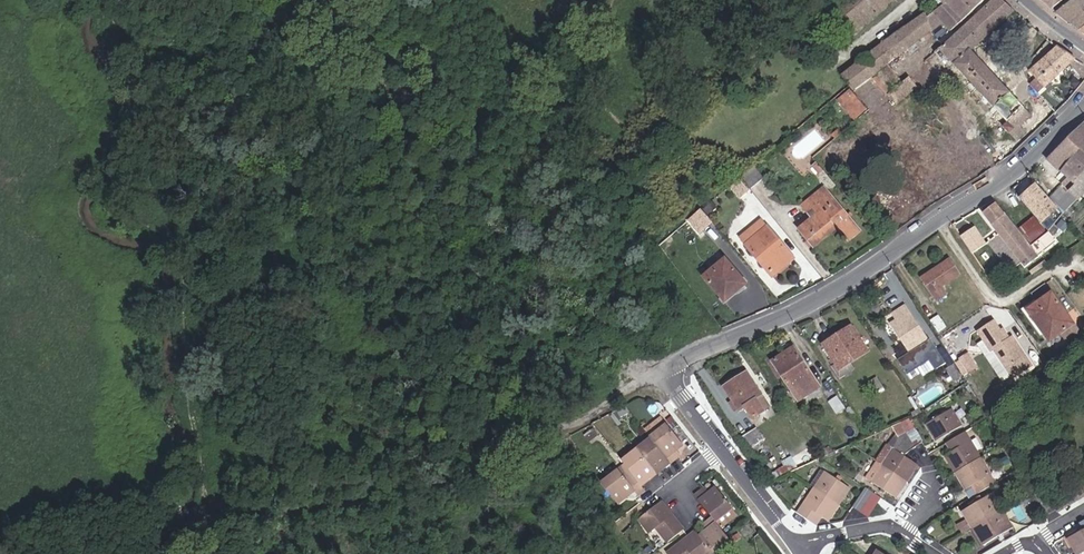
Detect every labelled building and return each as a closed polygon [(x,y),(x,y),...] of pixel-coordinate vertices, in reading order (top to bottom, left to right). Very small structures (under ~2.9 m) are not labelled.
[(865,0),(844,0),(836,7),(839,10),(845,17),(864,1),(865,0)] [(877,15),(895,0),(865,0),(864,1),(877,15)] [(932,30),(945,20),(953,29),(985,0),(950,0),(946,3),(928,16),(932,30)] [(1005,0),(994,0),(942,47),(1010,120),(1005,125),(1019,139),(1027,131),(1022,125),(1032,115),(972,49),(1016,9),(1005,0)] [(1058,10),(1073,22),(1083,14),(1083,0),(1073,0),(1058,10)] [(868,22),(877,15),(864,1),(845,17),(838,23),(842,27),(849,36),(867,21),(868,22)] [(838,23),(845,17),(839,10),(832,16),(838,23)] [(927,12),(885,41),(897,56),(909,47),(917,41),(925,35),(931,30),(932,30),(928,16),(927,12)] [(1082,30),(1083,28),(1083,14),(1073,22),(1082,30)] [(838,23),(829,30),(832,34),(842,27),(838,23)] [(934,34),(931,30),(925,35),(928,39),(934,34)] [(813,44),(806,36),(803,39),(810,47),(813,44)] [(843,75),(851,84),(855,90),(877,72),(890,62),(897,56),(885,41),(843,75)] [(917,41),(909,47),(913,53),(921,47),(917,41)] [(1083,76),(1083,64),(1059,45),(1031,70),(1037,77),(1031,82),(1039,92),(1072,62),(1083,76)] [(904,80),(890,62),(877,72),(885,83),(882,86),(888,93),(904,80)] [(869,109),(851,88),(838,100),(856,120),(869,109)] [(1047,160),(1066,179),(1048,199),(1062,215),(1076,200),(1068,192),(1083,172),(1083,123),(1047,160)] [(756,165),(744,176),(753,187),(765,177),(756,165)] [(1068,192),(1076,200),(1083,192),(1083,172),(1068,192)] [(741,178),(732,186),(741,197),(750,189),(741,178)] [(1048,199),(1036,185),(1020,199),(1048,231),(1062,215),(1048,199)] [(825,225),(831,232),(839,225),(850,239),(861,231),(825,186),(804,204),(814,216),(801,227),(810,238),(825,225)] [(704,208),(709,213),(717,206),(713,201),(704,208)] [(1036,257),(995,206),(983,215),(1024,267),(1036,257)] [(1034,218),(1020,231),(1030,244),(1045,231),(1034,218)] [(816,245),(831,232),(825,225),(810,238),(816,245)] [(789,254),(792,252),(769,226),(747,243),(770,270),(772,268),(776,273),(794,259),(789,254)] [(736,287),(739,290),(748,283),(727,258),(706,276),(723,298),(736,287)] [(951,262),(924,280),(938,303),(948,297),(943,289),(961,277),(951,262)] [(726,301),(739,290),(736,287),(723,298),(726,301)] [(1051,294),(1026,312),(1049,343),(1060,335),(1065,343),(1079,333),(1051,294)] [(929,344),(905,308),(894,315),(898,322),(892,325),(912,355),(929,344)] [(1012,381),(1031,368),(1014,343),(1011,345),(1001,331),(999,333),(992,323),(976,334),(990,353),(993,352),(1012,381)] [(840,371),(851,364),(868,353),(852,327),(823,345),(837,366),(840,371)] [(794,349),(773,362),(799,401),(819,388),(794,349)] [(969,357),(960,362),(968,375),(977,369),(969,357)] [(855,371),(851,364),(840,371),(837,366),(832,368),(840,380),(846,377),(846,378),(852,375),(851,373),(855,371)] [(954,366),(946,371),(954,384),(962,379),(954,366)] [(747,373),(724,388),(739,412),(745,408),(753,419),(763,413),(756,401),(762,397),(747,373)] [(885,391),(877,379),(871,382),(879,395),(885,391)] [(952,410),(926,426),(937,443),(962,427),(952,410)] [(649,437),(665,425),(660,418),(644,430),(649,437)] [(666,424),(649,437),(650,438),(670,464),(677,459),(672,452),(682,445),(666,424)] [(914,451),(922,446),(909,426),(902,430),(914,451)] [(598,435),(593,428),(584,435),(589,441),(598,435)] [(742,438),(749,451),(764,442),(756,429),(742,438)] [(893,435),(906,455),(914,451),(902,430),(893,435)] [(945,457),(956,475),(982,460),(966,434),(944,447),(949,454),(945,457)] [(836,445),(839,451),(850,446),(858,443),(855,437),(836,445)] [(650,438),(636,450),(656,475),(670,464),(650,438)] [(636,450),(621,461),(625,466),(633,477),(641,487),(656,475),(636,450)] [(880,467),(904,484),(916,467),(892,451),(880,467)] [(982,460),(956,475),(966,492),(970,490),(975,498),(976,498),(996,485),(982,460)] [(634,492),(638,497),(644,492),(641,487),(625,466),(602,484),(617,504),(634,492)] [(867,484),(892,502),(904,484),(880,467),(867,484)] [(823,474),(812,489),(837,507),(848,491),(823,474)] [(695,496),(712,519),(715,523),(720,529),(736,517),(731,510),(732,509),(716,489),(706,496),(702,491),(695,496)] [(812,489),(794,514),(814,528),(820,520),(825,524),(837,507),(812,489)] [(864,492),(851,510),(859,516),(872,497),(864,492)] [(957,525),(964,536),(974,530),(1004,512),(994,496),(980,505),(973,509),(964,514),(967,519),(957,525)] [(872,497),(859,516),(866,521),(879,502),(872,497)] [(975,498),(969,502),(973,509),(980,505),(976,498),(975,498)] [(661,502),(638,519),(650,535),(657,530),(667,544),(684,531),(661,502)] [(1014,530),(1004,512),(974,530),(985,548),(1014,530)] [(713,553),(732,553),(737,550),(720,529),(715,523),(712,519),(706,523),(710,529),(705,532),(699,537),(713,553)] [(706,523),(701,527),(705,532),(710,529),(706,523)] [(1069,538),(1077,553),(1080,553),(1083,552),(1083,529),(1069,538)] [(688,537),(666,553),(713,553),(699,537),(695,532),(688,537)]
